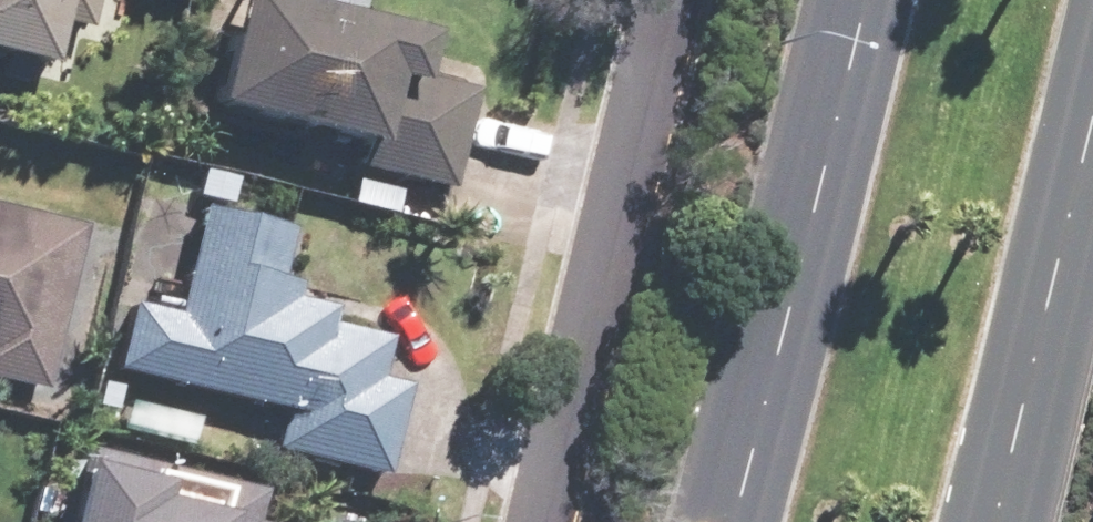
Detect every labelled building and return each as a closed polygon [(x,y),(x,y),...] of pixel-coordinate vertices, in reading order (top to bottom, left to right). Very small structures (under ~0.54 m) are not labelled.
[(27,69),(29,61),(43,65),(53,24),(77,30),(84,0),(0,0),(0,63),(27,69)] [(258,0),(218,0),(191,108),(305,137),(300,157),(440,192),(466,90),(401,74),(410,37),(258,0)] [(121,305),(105,371),(273,412),(263,450),(377,478),(399,388),(370,381),(380,339),(318,323),(321,310),(284,301),(288,287),(268,282),(280,230),(192,208),(165,316),(121,305)] [(35,391),(75,227),(0,209),(0,382),(35,391)] [(52,521),(244,521),(251,493),(70,449),(52,521)]
